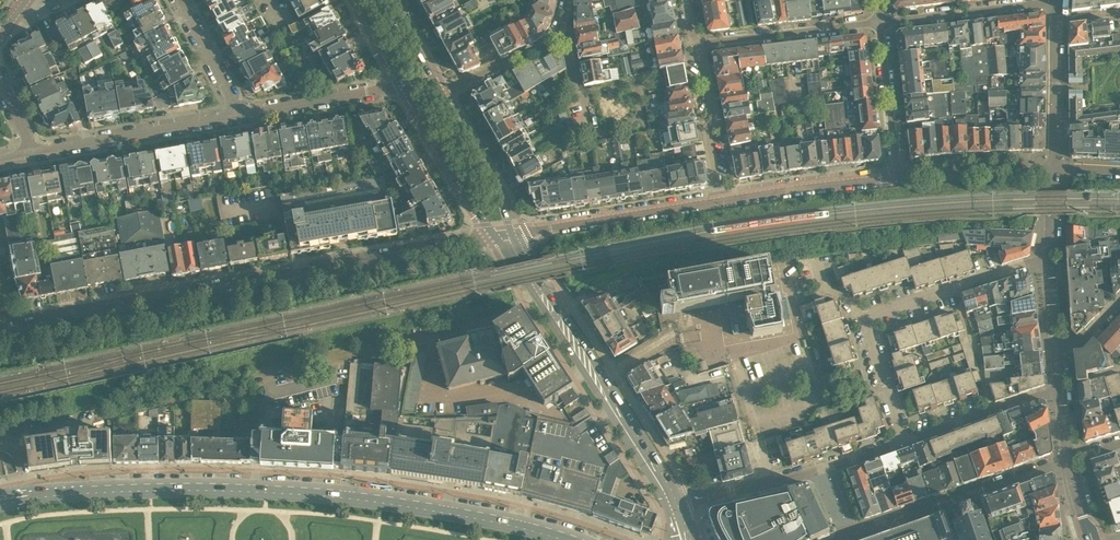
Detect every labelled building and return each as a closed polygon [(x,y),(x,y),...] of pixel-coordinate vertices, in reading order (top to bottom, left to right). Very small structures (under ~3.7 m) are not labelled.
[(102,3),(108,15),(120,9),(117,3),(123,0),(103,0),(101,1),(102,3)] [(209,6),(210,6),(209,6),(213,14),(212,15),(215,20),(217,20),(218,21),(253,2),(252,0),(220,0),(209,6)] [(292,5),(295,12),(299,19),(328,4),(326,0),(301,0),(292,5)] [(424,7),(431,21),(459,6),(458,4),(454,6),(452,2),(456,0),(436,0),(424,7)] [(556,6),(556,2),(533,0),(532,7),(553,16),(555,10),(556,6)] [(574,9),(584,7),(584,8),(602,4),(601,0),(574,0),(574,9)] [(605,0),(603,1),(605,7),(610,5),(612,14),(619,13),(633,8),(639,6),(637,0),(605,0)] [(651,16),(672,11),(670,0),(664,0),(648,3),(651,16)] [(749,25),(757,24),(752,0),(749,0),(745,1),(749,25)] [(778,23),(773,2),(773,1),(766,2),(765,0),(763,0),(761,0),(761,3),(753,4),(757,26),(778,23)] [(778,23),(788,22),(785,0),(773,2),(778,23)] [(785,0),(788,22),(811,19),(809,0),(788,0),(785,0)] [(811,19),(821,18),(821,21),(831,20),(830,17),(864,13),(862,0),(809,0),(811,19)] [(893,7),(896,10),(920,7),(919,0),(892,0),(893,7)] [(1071,13),(1119,6),(1119,0),(1072,0),(1071,13)] [(133,26),(161,11),(158,5),(154,4),(153,1),(124,16),(127,22),(130,20),(133,26)] [(740,27),(747,25),(742,1),(735,2),(740,27)] [(253,2),(218,21),(218,22),(217,22),(220,27),(219,27),(223,36),(223,37),(249,23),(261,17),(254,2),(253,2)] [(113,25),(108,15),(102,3),(94,7),(91,6),(88,7),(87,11),(101,37),(108,34),(106,31),(108,31),(110,35),(108,36),(115,49),(124,44),(114,27),(112,25),(113,25)] [(724,3),(703,7),(705,20),(727,16),(724,3)] [(603,9),(602,4),(584,8),(584,7),(574,9),(574,20),(574,22),(583,20),(583,22),(596,19),(598,18),(598,16),(593,17),(592,11),(603,9)] [(311,37),(338,22),(339,22),(340,19),(337,13),(334,13),(333,13),(331,8),(329,9),(299,24),(298,22),(289,27),(292,34),(294,34),(306,28),(311,37)] [(612,14),(612,15),(616,34),(618,34),(625,32),(640,29),(636,18),(634,12),(633,8),(619,13),(612,14)] [(512,24),(524,47),(536,41),(524,21),(522,22),(516,9),(506,14),(512,24)] [(529,14),(528,16),(545,31),(548,27),(551,22),(552,18),(531,9),(529,14)] [(94,41),(101,37),(87,11),(85,11),(82,10),(79,12),(78,15),(71,19),(94,60),(103,55),(96,42),(95,43),(94,41)] [(443,44),(472,28),(473,27),(468,17),(461,20),(456,10),(432,23),(443,44)] [(164,18),(161,11),(133,26),(136,32),(133,33),(137,39),(165,25),(163,22),(164,21),(164,18)] [(675,23),(672,11),(651,16),(653,26),(675,23)] [(996,35),(997,34),(1044,29),(1044,17),(1041,14),(994,20),(996,35)] [(543,34),(545,31),(528,16),(526,18),(524,16),(522,17),(524,21),(536,41),(541,37),(543,34)] [(705,20),(707,29),(710,31),(729,29),(727,16),(705,20)] [(85,64),(94,60),(71,19),(64,23),(61,22),(58,23),(56,27),(63,39),(63,40),(71,53),(77,50),(85,64)] [(598,26),(596,19),(583,22),(583,20),(574,22),(574,23),(574,30),(574,31),(596,26),(598,26)] [(999,47),(997,34),(996,35),(994,20),(982,21),(986,49),(999,47)] [(1108,20),(1070,25),(1069,37),(1092,34),(1093,45),(1102,43),(1101,38),(1110,37),(1108,20)] [(989,76),(986,49),(982,21),(967,23),(976,92),(988,91),(991,91),(991,89),(989,76)] [(342,31),(338,22),(311,37),(290,48),(294,56),(304,50),(309,47),(313,54),(346,37),(347,32),(343,31),(342,31)] [(257,39),(249,23),(223,37),(228,45),(230,45),(233,51),(257,39)] [(628,46),(654,41),(678,37),(675,23),(653,26),(640,29),(625,32),(628,46)] [(964,92),(976,92),(967,23),(957,24),(960,51),(964,87),(964,92)] [(513,52),(524,47),(512,24),(501,30),(503,33),(513,52)] [(954,51),(960,51),(957,24),(946,25),(948,45),(949,50),(948,50),(949,52),(949,54),(950,58),(950,59),(955,58),(954,51)] [(946,25),(934,27),(936,47),(948,45),(946,25)] [(577,47),(598,43),(596,26),(574,31),(577,47)] [(63,39),(56,27),(46,32),(53,44),(63,39)] [(147,52),(172,39),(166,27),(138,42),(141,48),(144,46),(147,52)] [(925,48),(936,47),(934,27),(922,28),(924,46),(925,46),(925,48)] [(475,34),(472,28),(443,44),(450,57),(473,45),(473,44),(469,37),(475,34)] [(922,28),(909,30),(912,52),(923,51),(924,51),(924,46),(922,28)] [(607,41),(615,39),(613,29),(605,30),(607,41)] [(999,47),(1009,47),(1044,46),(1044,29),(997,34),(999,47)] [(899,54),(912,52),(909,30),(899,31),(896,34),(899,54)] [(615,39),(607,41),(598,43),(577,47),(579,60),(602,55),(601,49),(608,47),(608,50),(606,51),(607,57),(629,53),(629,52),(628,46),(625,32),(618,34),(619,39),(617,39),(615,39)] [(500,57),(513,52),(503,33),(490,39),(492,43),(500,57)] [(1081,57),(1119,52),(1119,33),(1112,34),(1113,42),(1102,43),(1093,45),(1081,46),(1081,57)] [(45,48),(47,47),(40,34),(31,38),(32,39),(19,45),(19,46),(15,49),(13,54),(16,61),(18,60),(45,48)] [(1069,37),(1068,48),(1081,46),(1093,45),(1092,34),(1069,37)] [(848,54),(867,52),(866,38),(863,35),(842,38),(843,49),(851,49),(852,50),(846,51),(847,54),(848,54)] [(488,45),(492,43),(490,39),(488,36),(474,44),(476,48),(478,47),(479,49),(488,45)] [(681,52),(678,37),(654,41),(654,43),(650,43),(650,46),(655,46),(657,56),(681,52)] [(844,52),(843,49),(842,38),(828,39),(830,54),(844,52)] [(173,39),(172,39),(147,52),(150,58),(147,60),(150,66),(181,50),(178,45),(176,40),(173,39)] [(264,53),(257,39),(233,51),(233,52),(233,55),(235,58),(237,59),(240,66),(264,53)] [(326,67),(353,53),(354,52),(353,52),(354,51),(356,47),(354,44),(351,43),(349,44),(349,43),(348,43),(346,39),(318,53),(322,60),(326,67)] [(818,55),(830,54),(828,39),(816,41),(818,55)] [(818,61),(818,55),(816,41),(805,42),(806,54),(805,54),(807,70),(813,69),(812,61),(818,61)] [(783,65),(786,64),(800,63),(801,70),(807,70),(805,54),(806,54),(805,42),(774,46),(775,58),(776,66),(777,66),(777,73),(783,72),(783,65)] [(473,45),(450,57),(459,72),(463,74),(480,66),(475,57),(479,55),(476,50),(473,45)] [(771,74),(777,73),(777,66),(776,66),(775,58),(774,46),(763,47),(765,67),(770,66),(771,74)] [(1044,58),(1044,46),(1009,47),(1010,59),(1044,58)] [(1068,48),(1068,61),(1081,61),(1081,57),(1081,46),(1068,48)] [(763,47),(736,50),(738,58),(740,70),(765,67),(763,47)] [(1010,59),(1009,47),(999,47),(986,49),(989,76),(1006,76),(1005,69),(1017,68),(1017,65),(1019,64),(1045,63),(1044,58),(1010,59)] [(56,59),(54,55),(52,56),(51,54),(48,55),(45,48),(18,60),(18,61),(17,64),(19,68),(22,69),(24,74),(56,59)] [(712,56),(717,78),(739,75),(736,59),(738,58),(736,50),(715,53),(712,56)] [(160,78),(188,64),(188,63),(182,51),(152,68),(155,74),(157,73),(160,78)] [(562,51),(557,53),(533,63),(543,82),(566,69),(562,51)] [(629,53),(631,60),(640,59),(638,51),(629,52),(629,53)] [(923,51),(912,52),(899,54),(900,65),(922,62),(921,55),(923,55),(923,51)] [(248,81),(276,66),(273,60),(273,59),(269,52),(241,67),(244,73),(244,76),(245,79),(248,81)] [(657,56),(653,56),(649,57),(652,71),(659,70),(663,69),(683,65),(681,52),(657,56)] [(869,63),(867,52),(848,54),(849,65),(869,63)] [(353,53),(326,67),(331,76),(333,75),(337,83),(346,78),(347,77),(348,79),(354,75),(356,73),(356,74),(357,74),(359,74),(359,75),(363,72),(364,70),(362,65),(361,65),(360,65),(353,53)] [(31,88),(53,77),(61,74),(57,67),(57,66),(61,64),(58,58),(56,59),(24,74),(27,78),(26,82),(28,86),(31,87),(31,88)] [(622,68),(629,66),(627,58),(620,59),(622,68)] [(901,76),(904,98),(931,95),(950,94),(954,93),(953,88),(950,59),(950,58),(944,59),(926,61),(927,68),(925,69),(925,72),(901,76)] [(600,60),(580,64),(582,76),(607,71),(610,70),(607,59),(600,60)] [(631,61),(632,67),(643,64),(642,59),(631,61)] [(276,66),(248,81),(251,86),(251,89),(252,91),(254,92),(255,93),(263,89),(265,92),(285,81),(281,74),(290,69),(290,67),(286,61),(276,66)] [(1082,83),(1081,61),(1068,61),(1069,83),(1082,83)] [(900,65),(901,76),(925,72),(925,69),(923,69),(922,62),(900,65)] [(534,88),(543,82),(533,63),(523,67),(534,88)] [(849,65),(851,78),(870,76),(869,63),(849,65)] [(1005,69),(1006,76),(1045,76),(1045,63),(1019,64),(1017,65),(1017,68),(1005,69)] [(192,72),(188,64),(160,78),(164,84),(161,86),(164,92),(194,75),(192,72)] [(687,85),(684,68),(683,65),(663,69),(666,89),(687,85)] [(629,66),(622,68),(624,75),(630,73),(629,66)] [(524,93),(534,88),(523,67),(512,71),(512,72),(518,82),(524,93)] [(607,71),(582,76),(584,86),(604,82),(612,81),(610,70),(607,71)] [(717,78),(720,96),(744,92),(741,75),(739,75),(717,78)] [(484,117),(511,101),(520,96),(524,93),(518,82),(508,88),(501,76),(491,82),(490,81),(485,85),(486,87),(475,93),(473,93),(472,97),(474,98),(479,106),(478,107),(479,107),(479,108),(483,115),(483,116),(484,116),(484,117)] [(872,88),(870,76),(851,78),(852,90),(872,88)] [(1019,88),(1021,88),(1045,88),(1045,76),(1006,76),(989,76),(991,89),(1003,89),(1001,78),(1015,78),(1014,85),(1019,85),(1019,88)] [(58,77),(54,79),(32,89),(32,91),(31,94),(33,98),(36,99),(38,104),(68,90),(65,83),(61,84),(58,77)] [(163,94),(159,95),(152,99),(153,99),(155,107),(156,107),(157,110),(169,107),(169,106),(172,106),(174,107),(200,102),(201,102),(202,101),(203,101),(204,100),(204,99),(205,99),(205,97),(205,96),(205,95),(196,77),(175,89),(174,89),(168,92),(163,95),(163,94)] [(119,115),(113,84),(111,78),(97,81),(98,87),(104,118),(105,117),(107,118),(111,118),(113,116),(119,115)] [(769,80),(770,87),(784,84),(783,78),(769,80)] [(771,93),(770,88),(767,88),(765,79),(758,81),(760,89),(759,90),(761,101),(766,100),(772,99),(771,93)] [(103,118),(104,118),(98,87),(91,88),(87,89),(85,81),(81,82),(83,90),(88,114),(89,120),(96,119),(99,120),(100,120),(103,118)] [(136,112),(131,85),(130,81),(115,84),(121,115),(128,114),(129,114),(130,115),(132,114),(133,114),(134,114),(135,113),(135,112),(136,112)] [(154,107),(155,107),(153,99),(152,99),(150,94),(143,82),(138,83),(131,85),(136,112),(138,112),(139,113),(140,113),(141,113),(142,112),(143,112),(145,111),(154,109),(154,107)] [(770,88),(771,93),(785,90),(784,84),(770,87),(770,88)] [(690,98),(687,85),(666,89),(663,89),(664,92),(666,92),(668,102),(690,98)] [(832,99),(833,104),(834,104),(846,103),(853,102),(873,100),(872,88),(852,90),(850,90),(846,90),(847,96),(843,97),(843,98),(834,99),(832,99)] [(1045,101),(1045,88),(1021,88),(1021,94),(1018,94),(1019,102),(1045,101)] [(71,96),(68,90),(38,104),(40,109),(40,112),(41,115),(44,116),(45,117),(72,104),(68,97),(71,96)] [(771,93),(772,99),(787,97),(785,90),(771,93)] [(1016,90),(1006,91),(1007,111),(1017,111),(1017,117),(1020,117),(1045,116),(1045,101),(1019,102),(1018,94),(1016,94),(1016,90)] [(529,91),(524,93),(520,96),(523,101),(532,96),(529,91)] [(720,96),(723,107),(748,103),(747,94),(749,94),(749,91),(744,92),(720,96)] [(988,98),(989,111),(1001,110),(1007,111),(1006,91),(991,91),(988,91),(988,98)] [(1069,128),(1082,126),(1082,116),(1082,91),(1069,91),(1069,99),(1069,128)] [(966,114),(965,99),(964,92),(954,93),(950,94),(951,114),(966,114)] [(950,94),(931,95),(932,107),(934,120),(952,117),(951,114),(950,94)] [(649,96),(651,104),(658,103),(656,95),(649,96)] [(904,98),(905,110),(932,107),(931,95),(904,98)] [(788,103),(787,97),(772,99),(773,105),(788,103)] [(665,108),(666,116),(692,111),(690,98),(668,102),(658,103),(651,104),(652,109),(663,107),(665,108)] [(773,105),(772,99),(766,100),(761,101),(756,102),(758,114),(775,111),(773,105)] [(853,102),(846,103),(848,115),(854,114),(853,113),(859,113),(859,115),(862,114),(862,118),(860,119),(861,132),(877,130),(873,100),(853,102)] [(511,109),(515,107),(511,101),(484,117),(491,130),(515,116),(511,109)] [(750,116),(748,103),(723,107),(725,120),(746,116),(750,116)] [(775,111),(789,109),(788,103),(773,105),(775,111)] [(850,137),(848,115),(846,103),(834,104),(841,165),(853,163),(850,137)] [(54,129),(55,129),(59,127),(61,128),(68,125),(69,126),(73,125),(80,122),(72,104),(45,117),(45,118),(44,121),(46,125),(49,126),(50,126),(51,127),(51,128),(52,128),(52,129),(53,129),(54,129)] [(829,166),(841,165),(834,104),(833,104),(822,105),(826,140),(829,166)] [(569,119),(564,107),(557,110),(561,122),(569,119)] [(802,170),(818,168),(814,141),(814,139),(807,140),(806,129),(812,128),(809,107),(794,108),(797,134),(799,147),(802,170)] [(934,120),(932,107),(905,110),(907,123),(929,120),(934,120)] [(365,130),(370,139),(394,125),(394,124),(395,123),(395,120),(393,117),(390,116),(389,117),(387,113),(387,112),(383,111),(383,112),(379,112),(374,113),(371,110),(368,114),(354,117),(360,128),(364,126),(366,129),(365,130)] [(1009,151),(1007,111),(1001,110),(989,111),(989,120),(991,152),(1009,151)] [(695,124),(692,111),(666,116),(663,116),(666,129),(677,127),(691,125),(695,124)] [(1020,125),(1020,117),(1017,117),(1017,111),(1007,111),(1009,151),(1022,151),(1020,125)] [(1087,125),(1100,124),(1109,123),(1118,122),(1119,121),(1119,111),(1082,116),(1082,126),(1087,125)] [(969,153),(980,152),(978,125),(978,120),(978,114),(966,115),(966,120),(966,125),(969,153)] [(491,130),(499,143),(526,128),(521,119),(518,115),(515,116),(491,130)] [(725,120),(728,135),(749,131),(747,122),(746,116),(725,120)] [(1024,129),(1033,129),(1044,129),(1045,116),(1020,117),(1020,125),(1024,126),(1024,129)] [(336,153),(337,160),(344,159),(343,152),(348,151),(349,151),(348,147),(343,119),(341,118),(335,118),(334,121),(331,121),(336,153)] [(937,155),(969,153),(966,125),(966,120),(955,120),(955,119),(953,120),(934,122),(935,129),(937,155)] [(978,120),(978,125),(980,152),(991,152),(989,120),(978,120)] [(318,124),(326,167),(327,167),(326,167),(330,166),(329,161),(332,161),(331,154),(336,153),(331,121),(318,123),(318,124)] [(924,156),(937,155),(935,129),(934,122),(922,123),(922,130),(924,156)] [(1108,142),(1112,142),(1111,160),(1119,160),(1119,156),(1119,142),(1116,142),(1118,122),(1109,123),(1109,126),(1108,142)] [(326,167),(318,124),(315,124),(313,123),(308,124),(306,126),(311,153),(311,158),(312,158),(312,157),(318,156),(319,163),(322,162),(323,168),(326,167)] [(310,158),(309,154),(304,126),(303,126),(303,124),(295,126),(295,128),(292,128),(300,172),(302,172),(302,166),(305,166),(304,159),(310,158)] [(397,124),(394,125),(370,139),(368,140),(370,144),(372,143),(374,141),(375,140),(378,146),(376,146),(376,147),(372,149),(375,156),(405,138),(401,130),(400,130),(398,125),(397,124)] [(1101,129),(1100,124),(1087,125),(1087,133),(1087,138),(1082,138),(1083,158),(1103,159),(1104,142),(1101,129)] [(695,145),(691,125),(677,127),(666,129),(659,130),(663,151),(682,148),(681,147),(695,145)] [(1024,126),(1020,125),(1022,151),(1033,151),(1033,129),(1024,129),(1024,126)] [(1087,125),(1082,126),(1069,128),(1068,128),(1066,130),(1066,134),(1067,135),(1069,135),(1069,136),(1082,134),(1087,133),(1087,125)] [(299,172),(300,172),(292,128),(288,129),(287,127),(280,128),(280,130),(279,131),(284,158),(284,162),(285,162),(285,163),(291,162),(292,168),(295,167),(296,172),(299,172)] [(533,140),(526,128),(499,143),(506,156),(530,141),(533,140)] [(283,163),(282,158),(277,131),(276,131),(273,129),(264,131),(272,176),(275,175),(274,171),(278,170),(277,164),(283,163)] [(1044,148),(1044,129),(1033,129),(1033,151),(1042,151),(1044,148)] [(861,132),(862,135),(862,138),(877,137),(877,130),(861,132)] [(913,157),(924,156),(922,130),(908,131),(910,155),(913,157)] [(272,177),(272,176),(264,131),(255,133),(253,135),(252,135),(258,168),(263,167),(264,173),(268,172),(269,177),(272,177)] [(751,142),(749,131),(728,135),(730,146),(751,142)] [(1073,158),(1083,158),(1082,138),(1082,134),(1069,136),(1069,154),(1073,158)] [(234,139),(239,168),(246,166),(247,167),(255,166),(251,144),(250,144),(248,135),(243,136),(243,137),(234,139)] [(632,135),(620,137),(621,145),(633,143),(632,135)] [(853,163),(865,162),(862,135),(850,137),(853,163)] [(880,157),(877,137),(862,138),(865,162),(877,161),(880,157)] [(405,138),(375,156),(367,161),(375,175),(391,166),(413,153),(408,144),(409,144),(405,138)] [(763,175),(776,173),(771,139),(771,138),(765,139),(766,146),(758,147),(763,175)] [(776,173),(789,171),(785,142),(781,143),(780,138),(771,139),(776,173)] [(232,169),(239,168),(234,139),(225,140),(225,139),(220,140),(222,149),(221,149),(224,171),(232,170),(232,169)] [(818,168),(829,166),(826,140),(814,141),(818,168)] [(202,144),(206,169),(213,168),(214,173),(222,172),(217,141),(211,142),(208,141),(204,141),(203,144),(202,144)] [(514,169),(534,158),(531,153),(535,150),(530,141),(506,156),(514,169)] [(785,142),(789,171),(802,170),(799,147),(793,148),(792,141),(785,142)] [(199,170),(206,169),(202,144),(201,144),(199,142),(195,143),(193,145),(193,146),(187,147),(192,177),(200,176),(199,170)] [(1112,142),(1108,142),(1104,142),(1103,159),(1111,160),(1112,142)] [(579,144),(580,153),(588,152),(587,143),(579,144)] [(751,150),(746,151),(750,177),(763,175),(758,147),(757,143),(751,144),(752,150),(751,150)] [(697,156),(695,145),(681,147),(682,148),(683,158),(697,156)] [(182,179),(186,178),(191,178),(185,147),(180,148),(177,146),(172,147),(171,150),(176,179),(182,178),(182,179)] [(750,177),(746,151),(745,150),(741,150),(741,146),(730,148),(736,177),(739,179),(740,179),(750,177)] [(169,181),(176,179),(171,150),(170,150),(168,148),(164,149),(162,151),(155,152),(161,183),(161,187),(165,187),(164,182),(169,182),(169,181)] [(151,185),(159,183),(154,153),(148,154),(147,154),(145,152),(141,153),(139,156),(144,185),(151,184),(151,185)] [(418,161),(413,153),(391,166),(395,175),(398,180),(421,167),(418,161)] [(137,186),(144,185),(139,156),(138,156),(136,154),(132,155),(130,157),(130,158),(124,159),(129,189),(137,187),(137,186)] [(538,155),(534,158),(514,169),(519,178),(525,182),(539,173),(542,171),(539,166),(543,164),(538,155)] [(119,191),(127,189),(122,160),(117,161),(117,160),(116,160),(113,158),(110,159),(108,162),(107,162),(112,191),(119,190),(119,191)] [(637,161),(638,169),(642,195),(655,193),(651,168),(652,168),(651,163),(650,159),(637,161)] [(106,192),(112,191),(107,162),(104,161),(101,162),(98,164),(92,165),(97,195),(106,193),(106,192)] [(693,164),(685,166),(688,187),(704,184),(706,181),(702,163),(699,163),(698,161),(692,162),(693,164)] [(616,199),(629,197),(624,163),(621,164),(621,167),(610,169),(611,173),(616,199)] [(629,197),(642,195),(638,169),(628,171),(627,163),(624,163),(629,197)] [(77,167),(76,167),(81,196),(95,194),(90,164),(84,165),(83,165),(82,164),(81,164),(80,164),(79,165),(78,165),(77,166),(77,167)] [(670,190),(688,187),(685,166),(681,166),(680,164),(674,165),(675,167),(666,169),(670,190)] [(670,190),(666,169),(666,166),(664,167),(663,165),(656,166),(656,168),(652,168),(651,168),(655,193),(670,190)] [(74,197),(81,196),(76,167),(75,167),(74,166),(73,166),(72,166),(71,166),(70,166),(69,167),(68,168),(61,169),(67,199),(74,198),(74,197)] [(422,167),(421,167),(398,180),(390,185),(392,195),(403,189),(407,196),(406,196),(430,182),(424,172),(424,173),(421,168),(422,167)] [(589,204),(601,202),(597,176),(600,176),(599,173),(598,167),(592,168),(593,171),(583,172),(583,173),(589,204)] [(63,200),(62,194),(57,168),(52,169),(47,170),(43,174),(47,197),(48,202),(63,200)] [(47,197),(43,174),(43,173),(42,173),(40,171),(36,172),(33,175),(33,176),(28,177),(34,212),(41,211),(42,216),(50,214),(48,202),(47,197)] [(601,202),(616,199),(611,173),(610,174),(610,171),(599,173),(600,176),(597,176),(601,202)] [(528,186),(528,188),(538,185),(538,184),(538,182),(541,179),(539,173),(525,182),(528,186)] [(575,206),(589,204),(583,173),(570,175),(570,176),(569,176),(575,206)] [(26,176),(10,179),(16,212),(17,212),(25,210),(26,215),(33,214),(26,176)] [(397,233),(396,228),(392,201),(390,202),(391,202),(389,203),(384,176),(342,183),(280,195),(282,206),(285,223),(291,255),(331,248),(330,242),(357,237),(358,240),(397,233)] [(562,207),(575,206),(569,176),(556,178),(562,207)] [(549,209),(562,207),(556,178),(544,180),(545,183),(549,209)] [(17,215),(17,212),(16,212),(10,179),(7,179),(6,179),(4,179),(3,179),(2,180),(1,180),(0,181),(0,216),(5,215),(5,217),(17,215)] [(411,212),(414,210),(439,196),(436,191),(435,191),(430,182),(406,196),(410,203),(407,205),(411,212)] [(540,211),(549,209),(545,183),(538,184),(538,185),(528,188),(530,197),(533,197),(534,205),(536,205),(536,208),(540,211)] [(192,184),(187,185),(190,200),(195,199),(192,184)] [(125,201),(128,216),(133,215),(132,210),(129,195),(126,196),(127,201),(125,201)] [(414,210),(414,211),(415,210),(416,215),(417,215),(419,227),(447,222),(449,215),(446,210),(447,210),(444,205),(439,197),(439,196),(414,210)] [(190,200),(188,201),(190,212),(203,210),(201,198),(195,199),(190,200)] [(144,208),(132,210),(133,215),(148,212),(147,206),(144,207),(144,208)] [(118,246),(120,255),(125,281),(170,272),(165,246),(159,210),(148,212),(133,215),(128,216),(117,218),(122,245),(118,246)] [(414,211),(414,210),(411,212),(397,218),(399,231),(417,228),(414,211)] [(21,237),(17,215),(5,217),(5,218),(10,245),(9,245),(11,256),(10,256),(9,257),(9,258),(9,259),(9,260),(9,261),(10,261),(10,262),(12,263),(12,264),(38,260),(35,243),(39,242),(38,235),(37,235),(37,234),(21,237)] [(71,225),(73,232),(81,231),(80,224),(71,225)] [(78,232),(80,245),(93,243),(97,260),(99,260),(103,283),(115,281),(116,282),(121,282),(122,279),(123,279),(113,226),(78,232)] [(1068,248),(1110,241),(1110,234),(1109,226),(1089,227),(1068,227),(1068,248)] [(987,246),(988,229),(961,231),(964,240),(966,244),(981,246),(987,246)] [(987,246),(986,254),(986,255),(992,254),(1000,253),(999,246),(1013,248),(1013,251),(1030,248),(1033,232),(988,229),(987,246)] [(266,236),(256,238),(260,260),(287,255),(284,237),(274,239),(273,235),(270,236),(269,231),(266,232),(266,236)] [(939,242),(964,240),(961,231),(959,231),(938,233),(939,240),(939,242)] [(89,288),(89,286),(80,245),(78,232),(55,236),(55,240),(46,241),(51,267),(52,273),(56,294),(89,288)] [(1110,241),(1068,248),(1069,259),(1102,256),(1103,259),(1107,259),(1111,258),(1112,261),(1119,259),(1119,256),(1119,239),(1110,241)] [(224,241),(197,246),(202,271),(229,266),(224,241)] [(80,245),(89,286),(91,287),(96,286),(97,284),(103,283),(99,260),(97,260),(93,243),(80,245)] [(181,246),(186,274),(200,271),(195,243),(181,246)] [(257,261),(254,244),(244,246),(244,243),(237,244),(238,247),(228,249),(231,266),(257,261)] [(173,276),(186,274),(181,246),(168,248),(173,276)] [(1000,253),(992,254),(996,267),(1026,257),(1029,255),(1030,248),(1013,251),(1013,248),(999,246),(1000,253)] [(902,249),(905,258),(906,258),(909,269),(921,265),(919,261),(922,259),(918,247),(902,249)] [(963,274),(974,270),(968,250),(953,255),(960,277),(963,276),(963,274)] [(938,260),(945,280),(956,276),(957,278),(960,277),(953,255),(938,260)] [(1070,271),(1104,266),(1104,263),(1107,263),(1107,259),(1103,259),(1102,256),(1069,259),(1070,271)] [(905,258),(890,263),(897,285),(901,284),(900,281),(911,278),(909,269),(906,258),(905,258)] [(1113,272),(1119,270),(1119,260),(1119,259),(1112,261),(1113,272)] [(40,272),(38,260),(12,264),(12,265),(11,267),(11,269),(11,270),(12,271),(12,272),(13,272),(13,273),(14,273),(15,280),(37,276),(52,273),(51,267),(44,269),(43,271),(40,272)] [(933,283),(945,280),(938,260),(923,264),(931,286),(934,285),(933,283)] [(781,334),(781,326),(783,326),(777,291),(773,292),(768,262),(668,280),(667,280),(670,298),(660,300),(662,314),(673,312),(673,313),(727,303),(733,335),(750,332),(752,339),(781,334)] [(875,267),(874,263),(868,265),(869,269),(861,272),(868,294),(872,293),(871,291),(882,287),(875,267)] [(875,267),(882,287),(894,284),(895,286),(897,285),(890,263),(875,267)] [(927,287),(931,286),(923,264),(921,265),(909,269),(911,278),(912,278),(915,289),(927,285),(927,287)] [(1070,271),(1071,282),(1109,278),(1108,266),(1104,266),(1070,271)] [(866,295),(868,294),(861,272),(847,276),(848,277),(841,279),(844,289),(850,287),(853,297),(865,293),(866,295)] [(52,273),(37,276),(41,297),(56,294),(52,273)] [(635,274),(623,281),(628,290),(641,281),(641,280),(636,273),(635,274)] [(997,283),(1000,306),(1033,297),(1030,275),(1028,273),(1008,280),(997,283)] [(37,276),(15,280),(22,301),(41,297),(37,276)] [(1109,281),(1109,278),(1071,282),(1072,305),(1106,303),(1106,301),(1112,295),(1109,281)] [(582,304),(589,316),(595,325),(621,309),(648,292),(641,282),(639,283),(641,287),(625,297),(623,303),(619,305),(616,300),(612,302),(608,296),(597,299),(582,304)] [(992,308),(1000,306),(997,283),(982,288),(988,307),(991,306),(992,308)] [(991,318),(988,307),(982,288),(971,291),(981,322),(991,318)] [(977,323),(981,322),(971,291),(961,294),(966,313),(973,311),(976,323),(977,323)] [(1072,305),(1073,316),(1100,313),(1113,299),(1112,295),(1106,301),(1106,303),(1072,305)] [(995,319),(997,318),(1012,316),(1035,312),(1033,297),(1000,306),(992,308),(995,319)] [(813,302),(816,308),(821,326),(842,320),(844,319),(842,312),(839,313),(836,301),(826,304),(824,298),(813,302)] [(563,402),(566,407),(579,398),(575,393),(571,388),(572,388),(520,308),(492,327),(466,334),(468,339),(438,347),(449,390),(479,382),(480,384),(485,383),(485,381),(503,376),(505,380),(508,379),(508,380),(509,380),(509,379),(514,378),(522,372),(544,406),(553,400),(557,405),(563,402)] [(621,309),(595,325),(606,343),(632,327),(621,309)] [(1037,326),(1035,312),(1012,316),(997,318),(998,332),(1037,326)] [(933,319),(922,322),(929,342),(940,339),(958,333),(964,331),(964,330),(961,320),(955,322),(952,313),(940,316),(939,314),(933,316),(934,319),(933,319)] [(1078,335),(1100,313),(1073,316),(1074,332),(1078,335)] [(977,323),(980,332),(993,329),(991,319),(991,318),(981,322),(977,323)] [(842,320),(821,326),(825,337),(845,331),(842,320)] [(894,335),(888,337),(891,347),(897,345),(899,352),(901,351),(918,346),(921,345),(924,354),(926,355),(932,353),(929,342),(922,322),(911,326),(911,324),(904,326),(905,328),(893,332),(894,335)] [(1106,333),(1119,346),(1119,331),(1113,325),(1106,333)] [(1037,326),(998,332),(999,334),(1011,332),(1011,336),(1002,338),(1001,335),(980,338),(982,348),(1005,345),(1039,340),(1037,326)] [(632,327),(606,343),(614,357),(637,344),(634,339),(638,337),(632,327)] [(961,344),(952,347),(954,352),(963,349),(971,347),(970,344),(969,341),(966,329),(964,330),(964,331),(958,333),(961,344)] [(829,348),(849,342),(845,331),(825,337),(829,348)] [(1106,333),(1098,341),(1102,346),(1112,355),(1119,346),(1106,333)] [(1105,358),(1102,346),(1098,341),(1096,339),(1085,351),(1076,352),(1079,381),(1089,380),(1088,373),(1108,368),(1106,363),(1105,358)] [(1040,352),(1039,340),(1005,345),(982,348),(983,356),(994,354),(995,352),(1003,352),(1003,351),(1013,350),(1014,356),(1019,355),(1040,352)] [(851,342),(849,342),(829,348),(834,367),(836,373),(847,370),(845,364),(855,361),(851,349),(853,348),(851,342)] [(1102,346),(1105,358),(1110,356),(1112,355),(1102,346)] [(414,348),(401,411),(416,415),(428,351),(414,348)] [(964,352),(953,356),(954,362),(966,358),(970,372),(977,370),(977,371),(979,371),(972,350),(964,352)] [(899,352),(891,354),(893,360),(892,361),(895,373),(893,373),(895,380),(898,379),(901,391),(921,384),(915,366),(912,354),(903,357),(901,351),(899,352)] [(1004,356),(983,358),(984,371),(1018,368),(1022,367),(1042,365),(1040,352),(1019,355),(1019,362),(1003,363),(1003,359),(1004,358),(1004,356)] [(939,360),(941,366),(950,363),(948,357),(939,360)] [(941,366),(939,360),(929,364),(931,369),(941,366)] [(344,439),(341,465),(341,469),(390,474),(394,445),(396,445),(401,415),(399,415),(403,392),(408,367),(375,365),(350,362),(348,385),(346,416),(344,430),(344,439)] [(640,394),(663,386),(648,363),(626,376),(637,395),(640,394)] [(1018,368),(984,371),(986,385),(989,385),(1006,383),(1006,381),(1017,380),(1016,378),(1021,377),(1021,379),(1043,377),(1042,365),(1022,367),(1018,368)] [(952,378),(941,382),(948,402),(959,398),(959,400),(966,398),(966,396),(978,392),(974,382),(981,380),(977,371),(977,370),(970,372),(952,378)] [(1112,398),(1112,399),(1119,397),(1119,374),(1119,373),(1105,377),(1105,378),(1112,398)] [(1006,383),(989,385),(994,402),(1042,387),(1044,383),(1043,377),(1021,379),(1021,377),(1016,378),(1017,380),(1006,381),(1006,383)] [(1079,381),(1082,406),(1112,398),(1105,378),(1092,381),(1091,380),(1089,380),(1079,381)] [(914,398),(908,400),(911,410),(917,408),(918,411),(930,407),(931,409),(937,407),(937,405),(948,402),(941,382),(930,385),(922,388),(912,391),(914,398)] [(664,386),(663,386),(640,394),(646,403),(643,405),(653,422),(677,407),(677,406),(682,403),(714,396),(711,385),(679,392),(679,393),(676,393),(675,392),(670,395),(664,386)] [(250,463),(251,460),(252,442),(252,434),(252,429),(247,429),(247,434),(242,434),(242,442),(219,441),(220,401),(219,395),(211,396),(211,401),(192,401),(191,438),(192,461),(201,461),(201,463),(241,464),(241,463),(250,463)] [(234,402),(248,403),(248,398),(237,397),(229,395),(229,408),(233,408),(234,402)] [(829,410),(828,406),(817,409),(814,413),(816,418),(820,416),(821,421),(827,419),(829,425),(813,431),(814,435),(785,444),(785,445),(784,445),(779,447),(782,456),(788,455),(791,464),(803,461),(804,463),(811,460),(810,458),(822,455),(820,450),(831,447),(832,449),(838,447),(840,448),(840,447),(850,444),(861,441),(877,436),(875,430),(885,427),(877,403),(875,403),(873,397),(863,400),(865,407),(857,409),(862,424),(857,426),(854,418),(851,419),(850,415),(841,417),(838,407),(829,410)] [(1112,399),(1112,398),(1082,406),(1085,425),(1109,417),(1108,414),(1116,411),(1114,407),(1112,399)] [(697,416),(691,418),(688,405),(677,407),(653,422),(668,446),(686,441),(686,436),(694,433),(695,437),(700,435),(701,438),(710,436),(709,430),(723,426),(738,422),(732,399),(717,403),(717,404),(707,407),(706,405),(697,408),(698,410),(697,410),(698,414),(697,414),(697,416)] [(1042,399),(1040,400),(1017,408),(1022,422),(1046,410),(1045,402),(1042,399)] [(496,403),(466,408),(467,417),(475,417),(497,413),(496,403)] [(502,492),(521,496),(527,463),(528,457),(536,420),(525,418),(526,410),(509,403),(499,405),(498,411),(497,417),(487,472),(484,488),(502,492)] [(794,410),(798,423),(808,419),(805,407),(794,410)] [(1023,427),(1022,422),(1017,408),(1006,412),(1012,431),(1023,427)] [(589,413),(586,409),(572,418),(575,422),(589,413)] [(1030,436),(1048,426),(1046,410),(1022,422),(1023,427),(1012,431),(1016,443),(1018,442),(1030,436)] [(1116,411),(1108,414),(1109,417),(1085,425),(1086,443),(1119,432),(1119,424),(1116,411)] [(262,435),(254,434),(252,434),(252,442),(251,460),(261,461),(261,464),(262,464),(263,465),(272,465),(273,465),(274,466),(284,466),(285,465),(286,466),(296,467),(297,466),(298,467),(308,467),(309,467),(310,468),(320,468),(321,467),(321,468),(331,469),(332,468),(333,468),(333,465),(341,465),(344,439),(335,439),(313,437),(311,435),(313,414),(283,412),(282,434),(280,436),(262,435)] [(1016,443),(1012,431),(1006,412),(995,416),(1001,433),(1001,434),(1004,442),(1006,448),(1016,443)] [(782,429),(794,426),(790,413),(778,417),(782,429)] [(391,474),(443,481),(483,488),(484,488),(487,472),(497,417),(430,419),(401,415),(396,445),(394,445),(390,474),(391,474)] [(608,466),(609,465),(604,457),(613,451),(596,424),(591,416),(574,427),(537,419),(536,420),(528,457),(527,463),(529,463),(600,482),(602,483),(608,466)] [(1001,433),(995,416),(977,423),(982,438),(986,437),(987,439),(1001,434),(1001,433)] [(710,436),(713,446),(713,447),(715,453),(744,445),(742,435),(738,422),(723,426),(709,430),(710,436)] [(982,438),(977,423),(960,429),(965,445),(982,438)] [(1034,448),(1050,442),(1048,426),(1030,436),(1034,448)] [(65,466),(65,467),(65,468),(72,467),(80,466),(88,466),(88,464),(111,462),(110,450),(110,433),(89,434),(89,431),(81,432),(81,427),(65,431),(66,433),(58,434),(58,437),(26,441),(29,457),(30,471),(65,466)] [(158,428),(158,431),(159,463),(175,462),(174,438),(174,437),(174,428),(158,428)] [(960,429),(945,435),(950,451),(965,445),(960,429)] [(151,439),(139,439),(140,463),(159,463),(158,431),(151,431),(151,439)] [(950,451),(945,435),(928,441),(935,460),(950,454),(950,451)] [(1018,442),(1025,463),(1038,459),(1034,448),(1030,436),(1018,442)] [(116,464),(140,463),(139,439),(139,437),(114,438),(114,463),(116,463),(116,464)] [(191,438),(174,438),(175,462),(192,462),(192,461),(191,438)] [(935,460),(928,441),(911,447),(920,470),(922,469),(921,467),(931,464),(930,464),(935,462),(935,460)] [(986,449),(994,474),(1013,467),(1006,448),(1004,442),(986,449)] [(1006,448),(1013,467),(1025,463),(1018,442),(1016,443),(1006,448)] [(1034,448),(1038,459),(1049,455),(1051,451),(1050,442),(1034,448)] [(852,451),(850,444),(840,447),(840,448),(842,455),(852,451)] [(715,453),(722,481),(723,482),(752,474),(747,454),(744,445),(715,453)] [(920,470),(911,447),(895,453),(913,502),(930,496),(925,482),(920,470)] [(969,455),(977,480),(994,474),(986,449),(969,455)] [(618,459),(613,451),(604,457),(609,465),(618,459)] [(913,502),(895,453),(879,459),(896,508),(913,502)] [(1119,465),(1119,460),(1118,453),(1093,461),(1097,473),(1119,465)] [(953,461),(954,462),(962,485),(977,480),(969,455),(953,461)] [(628,474),(618,459),(609,465),(608,466),(602,483),(599,492),(610,496),(617,477),(621,479),(628,474)] [(896,508),(879,459),(863,465),(879,513),(896,508)] [(925,482),(930,496),(946,490),(938,468),(937,468),(935,462),(930,464),(931,464),(921,467),(922,469),(920,470),(925,482)] [(938,468),(946,490),(962,485),(954,462),(938,468)] [(527,463),(521,496),(591,515),(592,515),(598,496),(597,497),(596,496),(600,482),(529,463),(527,463)] [(864,519),(879,513),(863,465),(847,470),(864,519)] [(1102,490),(1119,484),(1119,465),(1097,473),(1102,490)] [(1050,475),(1029,482),(1032,496),(1055,488),(1054,477),(1050,475)] [(1022,500),(1032,496),(1029,482),(1017,486),(1022,500)] [(829,532),(807,484),(785,489),(786,492),(747,500),(745,497),(732,500),(732,504),(715,508),(712,508),(711,509),(710,510),(709,511),(709,513),(709,514),(709,516),(711,524),(714,531),(718,539),(811,539),(829,532)] [(1102,490),(1107,504),(1111,503),(1119,500),(1119,484),(1102,490)] [(1032,496),(1022,500),(1017,486),(980,499),(979,499),(980,501),(980,500),(988,521),(991,530),(991,531),(994,539),(1029,539),(1029,538),(1028,532),(1028,518),(1057,508),(1055,488),(1032,496)] [(599,497),(598,496),(592,515),(593,516),(640,533),(641,530),(651,533),(653,528),(657,517),(647,513),(649,508),(641,505),(639,510),(631,508),(632,505),(625,503),(624,505),(599,496),(599,497)] [(1111,503),(1118,526),(1119,525),(1119,500),(1111,503)] [(951,511),(954,520),(951,522),(957,539),(990,539),(979,509),(977,510),(978,511),(977,512),(974,503),(969,505),(969,504),(968,505),(967,503),(965,504),(966,505),(959,508),(959,506),(957,507),(957,508),(956,509),(956,510),(951,511)] [(1028,518),(1028,532),(1059,527),(1059,525),(1057,508),(1028,518)] [(951,522),(954,520),(951,511),(867,539),(957,539),(951,522)] [(1029,538),(1040,539),(1050,539),(1060,539),(1059,527),(1028,532),(1029,538)]
